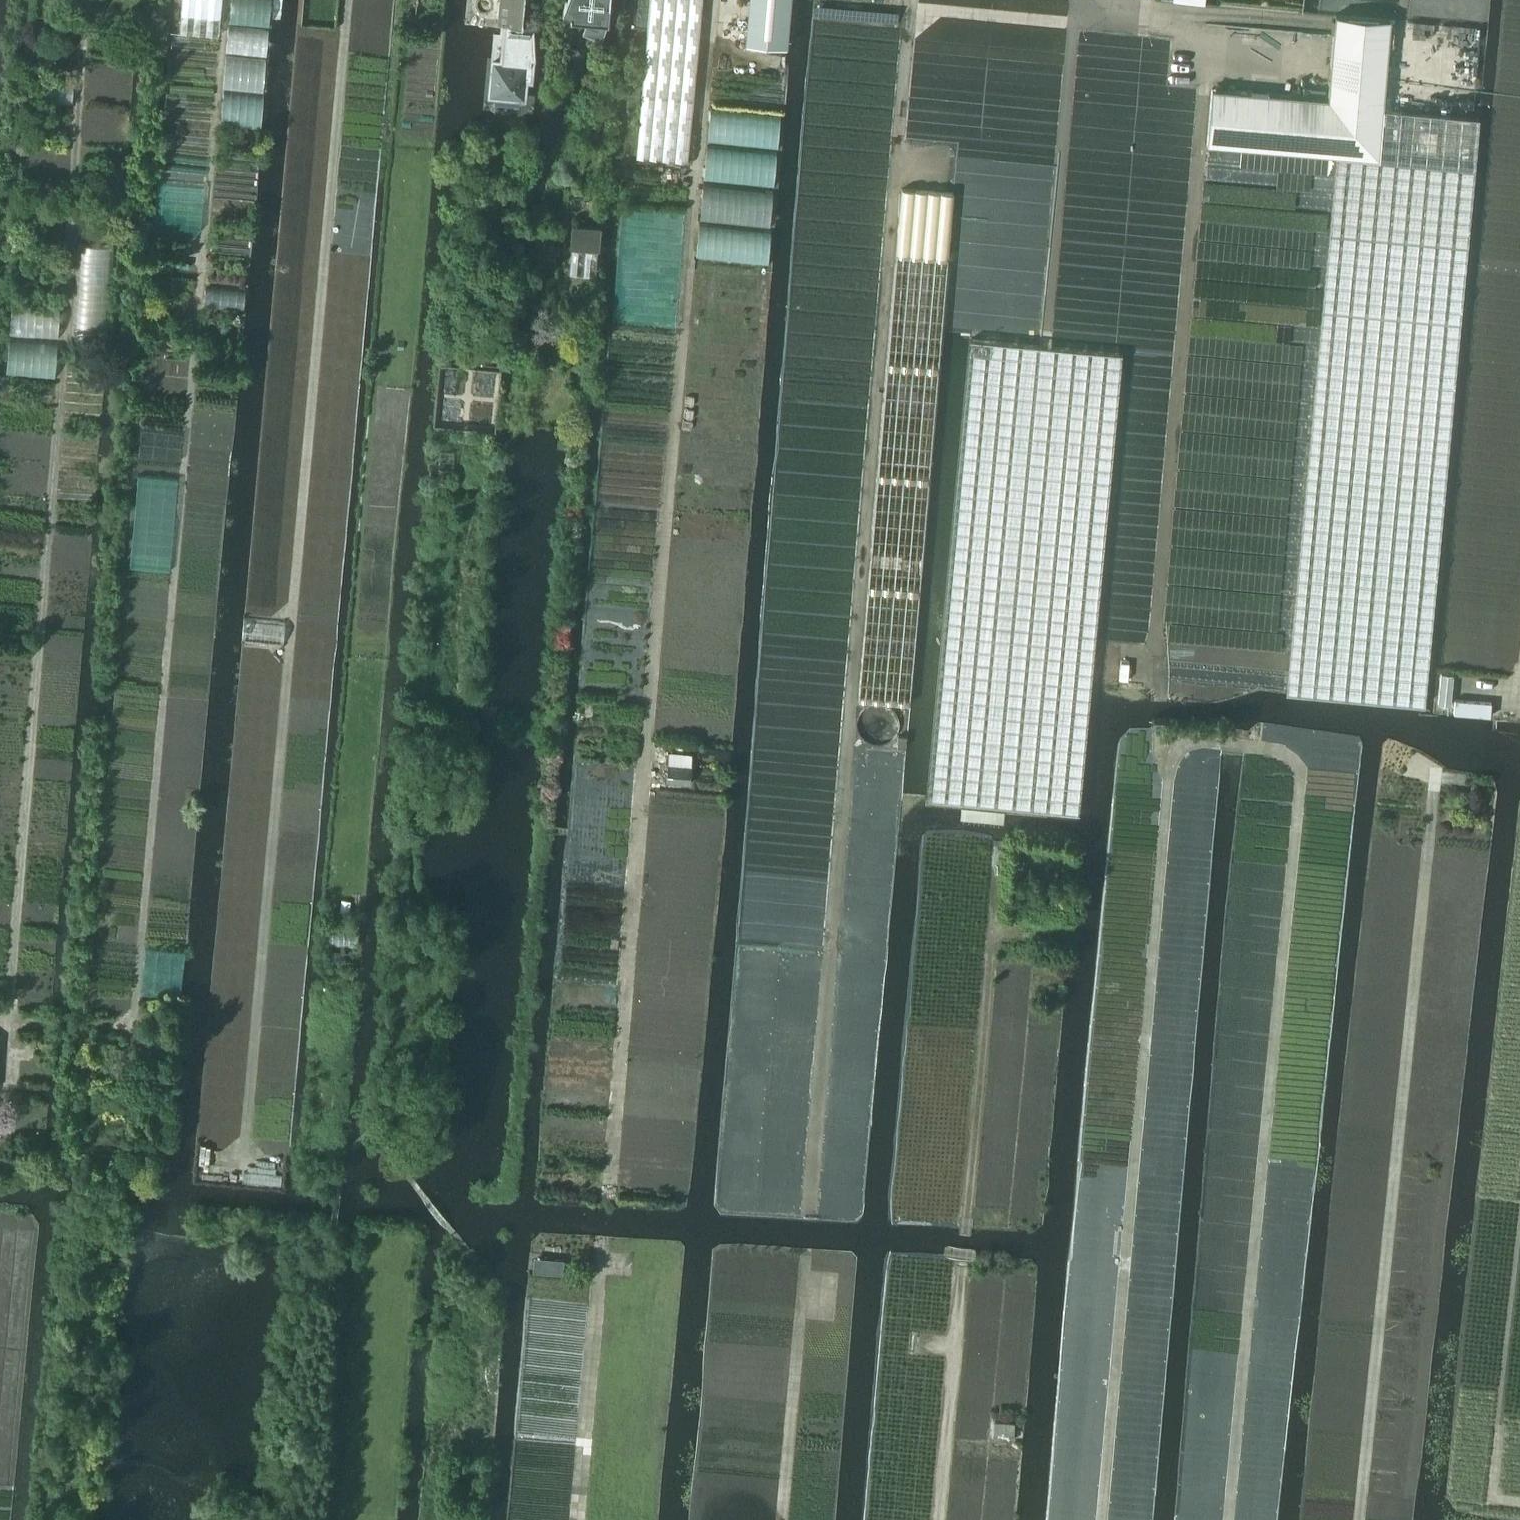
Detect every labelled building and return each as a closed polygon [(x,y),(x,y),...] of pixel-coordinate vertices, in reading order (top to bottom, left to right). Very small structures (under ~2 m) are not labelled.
[(181,32),(218,36),(221,0),(184,0),(181,32)] [(497,23),(504,24),(500,63),(493,62),(490,95),(523,98),(525,78),(530,79),(532,60),(534,60),(533,26),(529,26),(531,0),(499,0),(497,23)] [(562,10),(570,13),(570,16),(586,17),(586,19),(597,23),(600,19),(608,19),(609,0),(566,0),(562,10)] [(637,155),(687,159),(699,35),(702,2),(702,0),(650,0),(637,155)] [(746,42),(786,46),(790,0),(749,0),(746,42)] [(1336,154),(1336,155),(1376,158),(1381,108),(1390,18),(1334,14),(1327,98),(1211,88),(1206,144),(1322,154),(1336,154)] [(1336,155),(1285,691),(1423,704),(1478,117),(1381,108),(1376,158),(1336,155)] [(906,702),(952,192),(900,187),(855,698),(906,702)] [(573,226),(571,247),(598,249),(599,228),(573,226)] [(572,248),(570,273),(595,275),(597,250),(572,248)] [(971,339),(927,797),(1077,812),(1121,354),(971,339)] [(1453,674),(1441,673),(1438,705),(1449,706),(1453,674)] [(616,699),(612,734),(630,737),(632,720),(637,721),(640,702),(616,699)] [(1491,702),(1455,699),(1454,714),(1490,716),(1491,702)] [(691,766),(668,763),(666,780),(689,783),(691,766)] [(117,1175),(125,1176),(126,1160),(118,1160),(117,1175)] [(533,1257),(532,1271),(562,1274),(563,1260),(533,1257)] [(1016,1424),(995,1421),(993,1437),(1013,1440),(1016,1424)]
